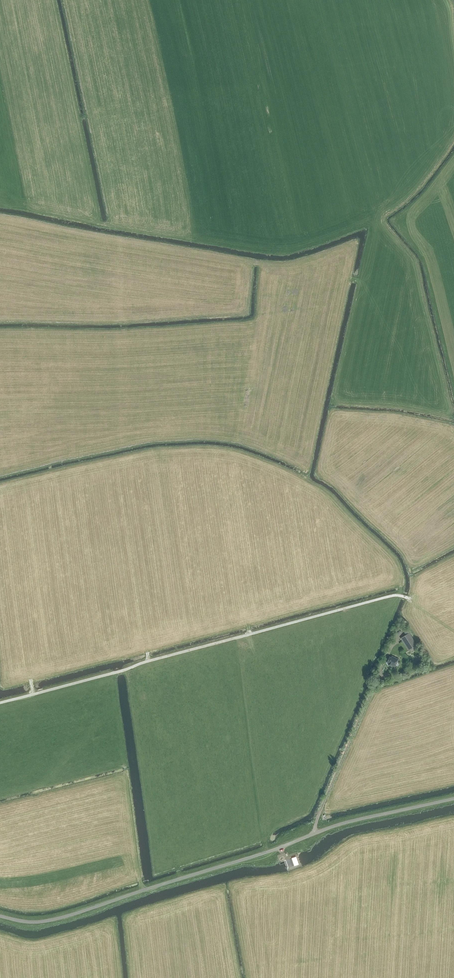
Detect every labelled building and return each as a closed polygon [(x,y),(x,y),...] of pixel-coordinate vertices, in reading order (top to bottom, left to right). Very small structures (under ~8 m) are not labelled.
[(417,645),(409,633),(400,638),(408,650),(410,649),(411,652),(416,649),(415,646),(417,645)] [(388,664),(395,667),(398,659),(392,656),(391,657),(389,657),(387,662),(388,663),(388,664)]
